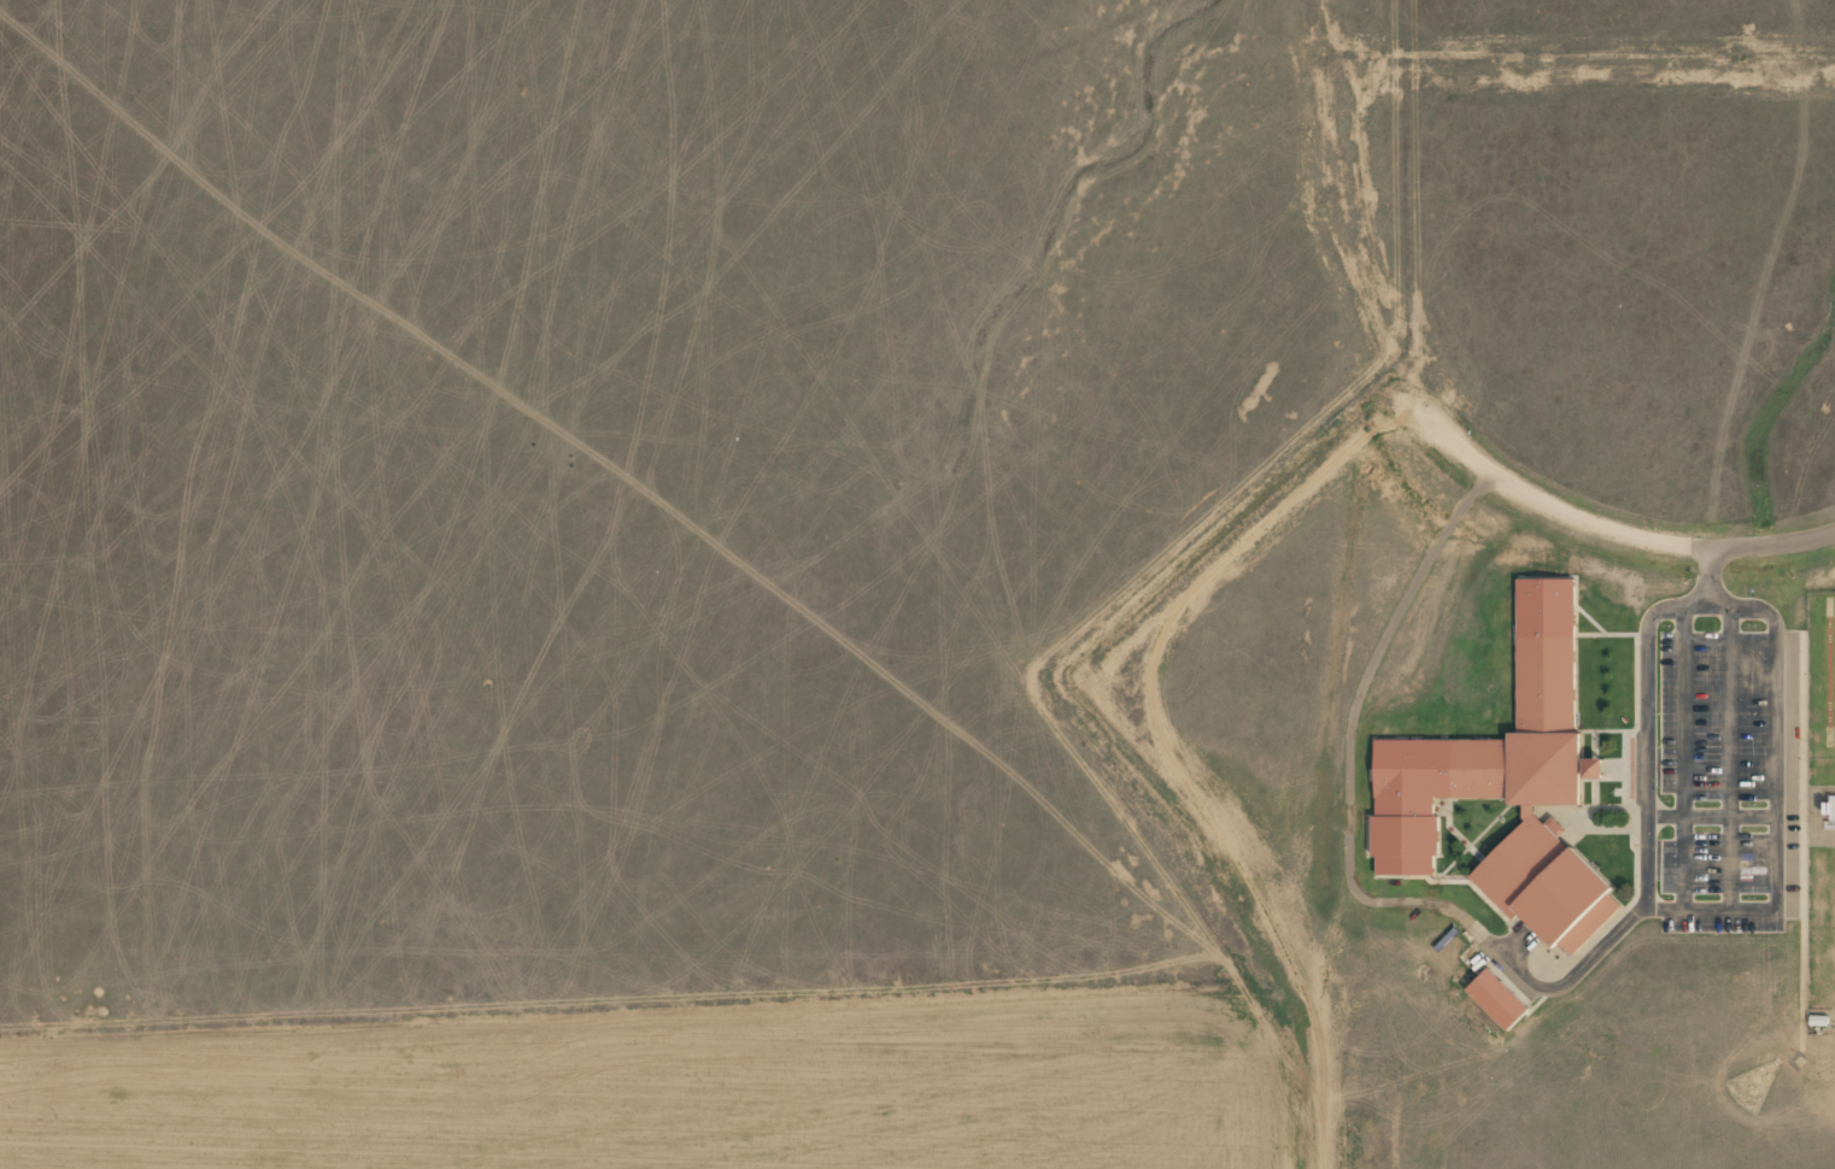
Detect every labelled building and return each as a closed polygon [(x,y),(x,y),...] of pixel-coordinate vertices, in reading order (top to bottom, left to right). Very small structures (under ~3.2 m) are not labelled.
[(1571,956),(1620,906),(1606,893),(1612,887),(1570,845),(1569,847),(1560,838),(1567,830),(1553,815),(1544,823),(1534,812),(1534,804),(1581,804),(1581,732),(1576,732),(1576,578),(1517,578),(1517,733),(1508,733),(1508,740),(1376,740),(1376,816),(1372,816),(1372,856),(1376,856),(1376,874),(1434,874),(1434,854),(1438,854),(1438,817),(1432,817),(1432,797),(1508,795),(1508,804),(1522,804),(1522,817),(1525,821),(1470,876),(1513,920),(1519,914),(1554,947),(1559,942),(1571,956)] [(1584,758),(1604,758),(1604,779),(1584,779),(1584,758)] [(1829,795),(1829,801),(1829,813),(1829,821),(1823,821),(1823,829),(1834,829),(1834,795),(1829,795)] [(1829,801),(1821,801),(1821,813),(1829,813),(1829,801)] [(1488,968),(1466,989),(1507,1030),(1529,1009),(1488,968)]
